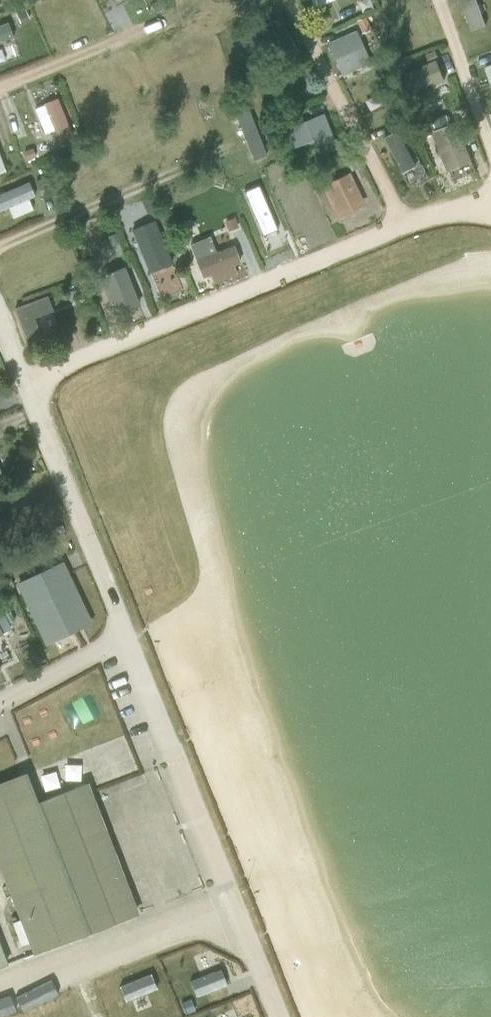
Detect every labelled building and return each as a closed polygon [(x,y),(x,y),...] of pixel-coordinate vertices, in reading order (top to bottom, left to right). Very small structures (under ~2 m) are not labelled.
[(268,67),(295,53),(286,37),(259,51),(268,67)] [(481,65),(490,93),(490,62),(481,65)] [(62,96),(36,106),(51,144),(77,134),(62,96)] [(286,123),(290,141),(329,132),(324,114),(286,123)] [(443,168),(467,159),(456,127),(431,136),(443,168)] [(397,172),(415,163),(398,129),(380,138),(397,172)] [(11,168),(0,140),(0,172),(11,168)] [(321,181),(332,214),(360,204),(348,171),(321,181)] [(17,217),(42,204),(29,179),(0,194),(0,209),(1,212),(12,207),(17,217)] [(142,271),(168,262),(153,216),(127,224),(142,271)] [(228,243),(211,248),(208,235),(186,240),(199,283),(237,272),(228,243)] [(123,263),(94,273),(108,312),(137,302),(123,263)] [(51,294),(15,307),(30,348),(53,339),(45,318),(58,313),(51,294)] [(63,563),(17,583),(45,644),(92,624),(63,563)] [(32,955),(139,915),(87,783),(38,802),(27,774),(29,773),(24,759),(0,769),(0,871),(19,920),(12,923),(21,946),(29,943),(32,955)] [(215,966),(183,979),(191,997),(222,984),(215,966)]
